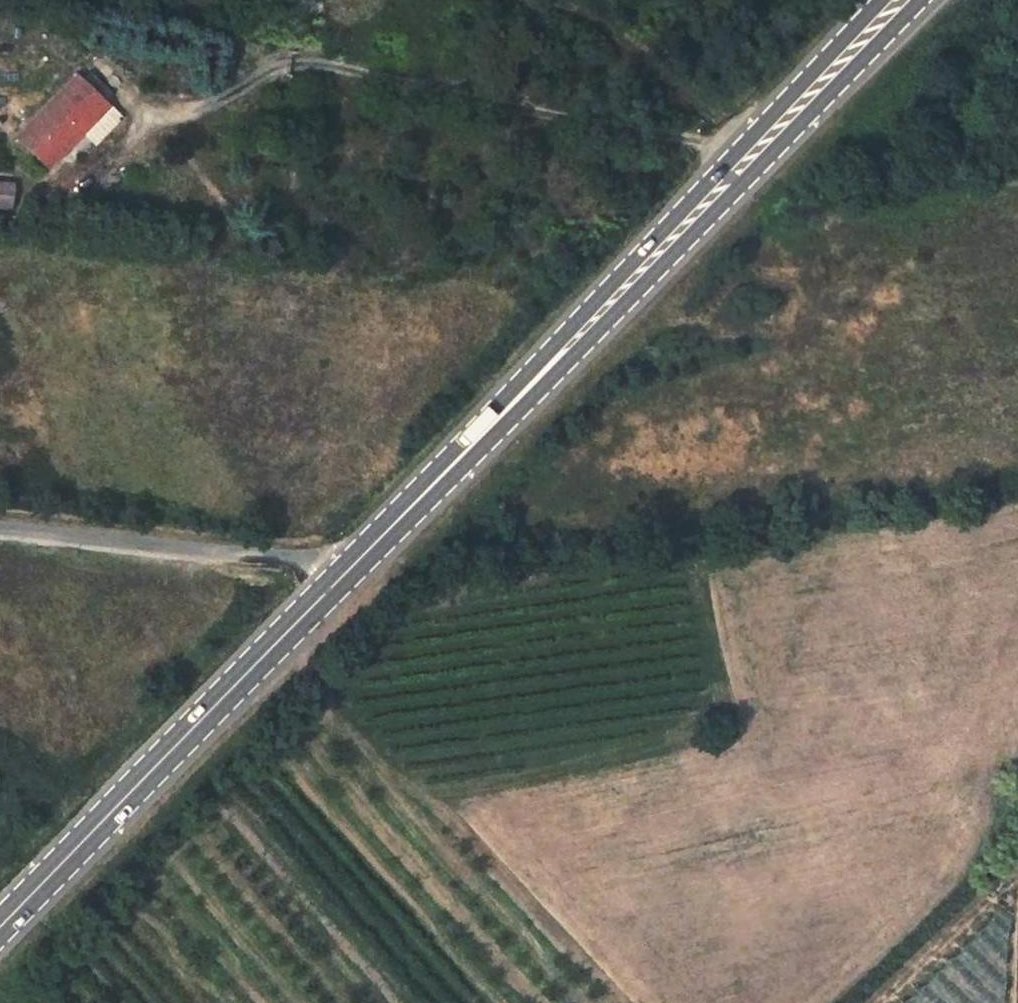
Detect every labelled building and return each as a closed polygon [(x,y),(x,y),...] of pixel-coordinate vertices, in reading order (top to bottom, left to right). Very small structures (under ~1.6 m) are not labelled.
[(54,112),(76,86),(81,78),(53,54),(47,58),(41,53),(0,100),(0,131),(21,149),(54,112)] [(87,96),(76,86),(54,112),(64,121),(87,96)]
